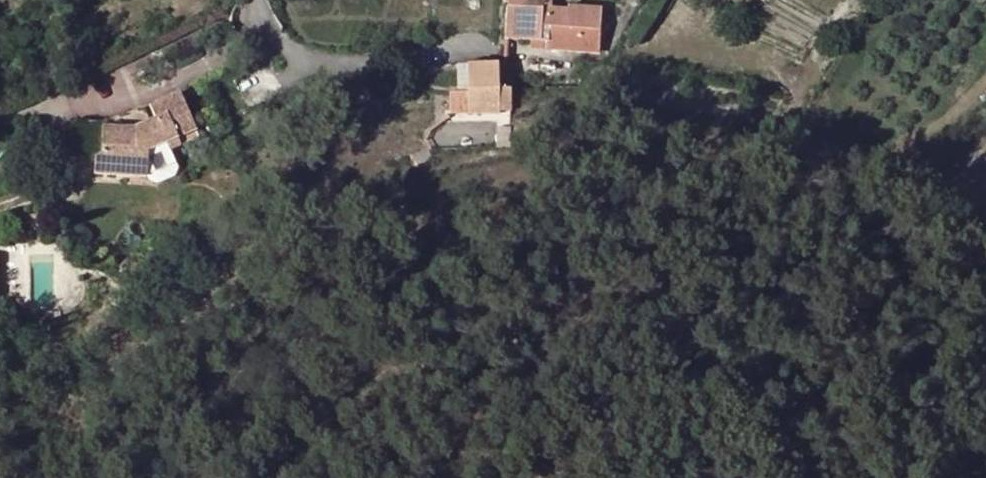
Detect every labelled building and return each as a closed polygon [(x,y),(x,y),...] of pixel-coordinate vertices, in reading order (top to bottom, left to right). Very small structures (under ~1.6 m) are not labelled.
[(508,9),(551,10),(552,0),(509,0),(508,9)] [(508,9),(507,40),(532,41),(548,41),(548,49),(600,51),(601,9),(568,8),(568,11),(551,10),(508,9)] [(548,49),(548,41),(532,41),(532,48),(548,49)] [(513,92),(513,89),(499,89),(498,64),(469,65),(469,105),(470,115),(500,114),(500,111),(511,111),(511,93),(513,92)] [(498,64),(499,89),(513,89),(513,64),(498,64)] [(459,106),(469,105),(469,65),(459,65),(459,106)] [(140,135),(138,130),(102,129),(102,154),(95,159),(95,175),(97,175),(128,176),(148,177),(148,172),(150,140),(163,135),(167,143),(178,138),(197,130),(181,94),(150,107),(157,122),(161,131),(140,135)] [(105,122),(75,123),(75,158),(95,159),(102,154),(102,129),(138,130),(140,135),(161,131),(157,122),(150,107),(105,122)] [(511,148),(511,128),(496,128),(496,148),(511,148)] [(163,135),(150,140),(148,172),(186,156),(178,138),(167,143),(163,135)] [(412,167),(432,162),(429,151),(409,156),(412,167)] [(32,255),(42,256),(42,242),(32,243),(32,255)]
